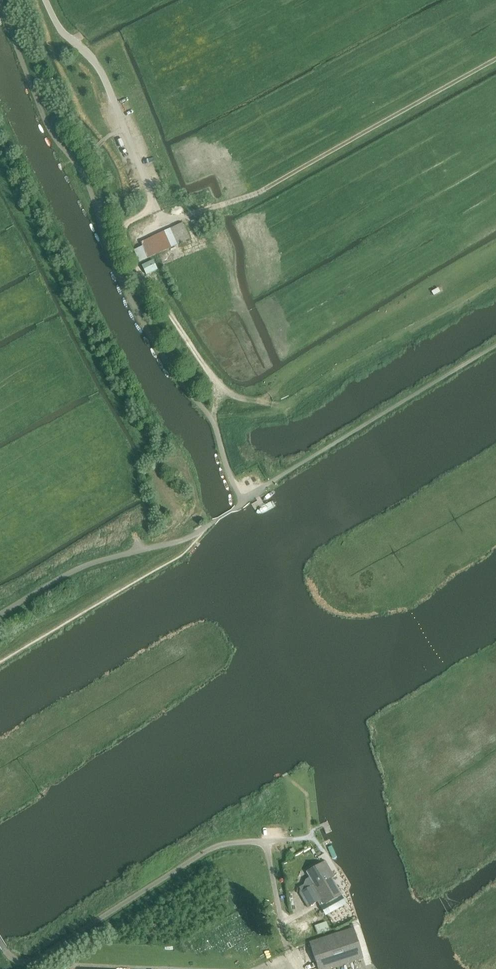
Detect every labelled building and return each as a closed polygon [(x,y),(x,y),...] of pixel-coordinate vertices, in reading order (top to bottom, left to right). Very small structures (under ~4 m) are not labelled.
[(183,223),(141,243),(142,246),(133,251),(139,263),(190,239),(183,223)] [(157,270),(152,261),(141,266),(146,276),(157,270)] [(333,876),(325,861),(307,871),(314,883),(312,884),(317,893),(319,892),(325,903),(341,894),(331,877),(333,876)] [(318,900),(319,899),(311,885),(302,890),(310,904),(312,903),(318,900)] [(317,935),(329,931),(326,922),(314,926),(317,935)] [(363,958),(353,928),(308,942),(317,968),(329,968),(363,958)] [(309,952),(298,955),(302,968),(315,968),(309,952)]
